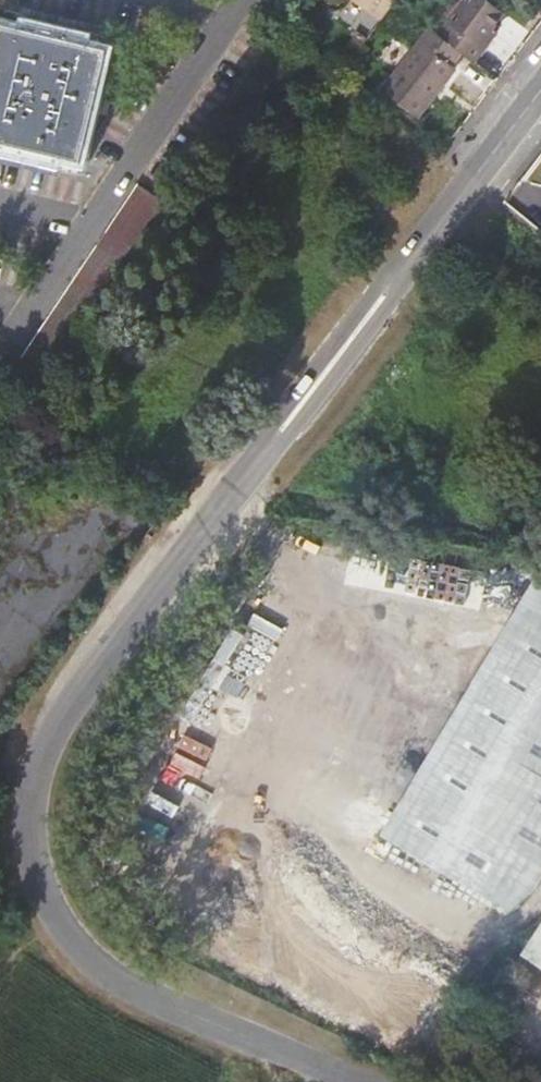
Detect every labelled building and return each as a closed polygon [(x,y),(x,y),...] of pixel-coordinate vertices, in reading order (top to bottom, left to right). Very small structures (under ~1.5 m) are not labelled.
[(378,18),(389,4),(392,0),(353,0),(378,18)] [(470,66),(480,52),(475,48),(498,17),(475,0),(462,0),(433,37),(458,56),(470,66)] [(0,28),(0,144),(82,163),(108,53),(0,28)] [(458,56),(433,37),(430,35),(380,99),(412,123),(450,73),(447,70),(458,56)] [(8,377),(31,393),(163,205),(138,188),(8,377)] [(507,913),(529,894),(540,875),(540,569),(537,570),(379,835),(507,913)] [(517,954),(540,969),(540,917),(517,954)]
